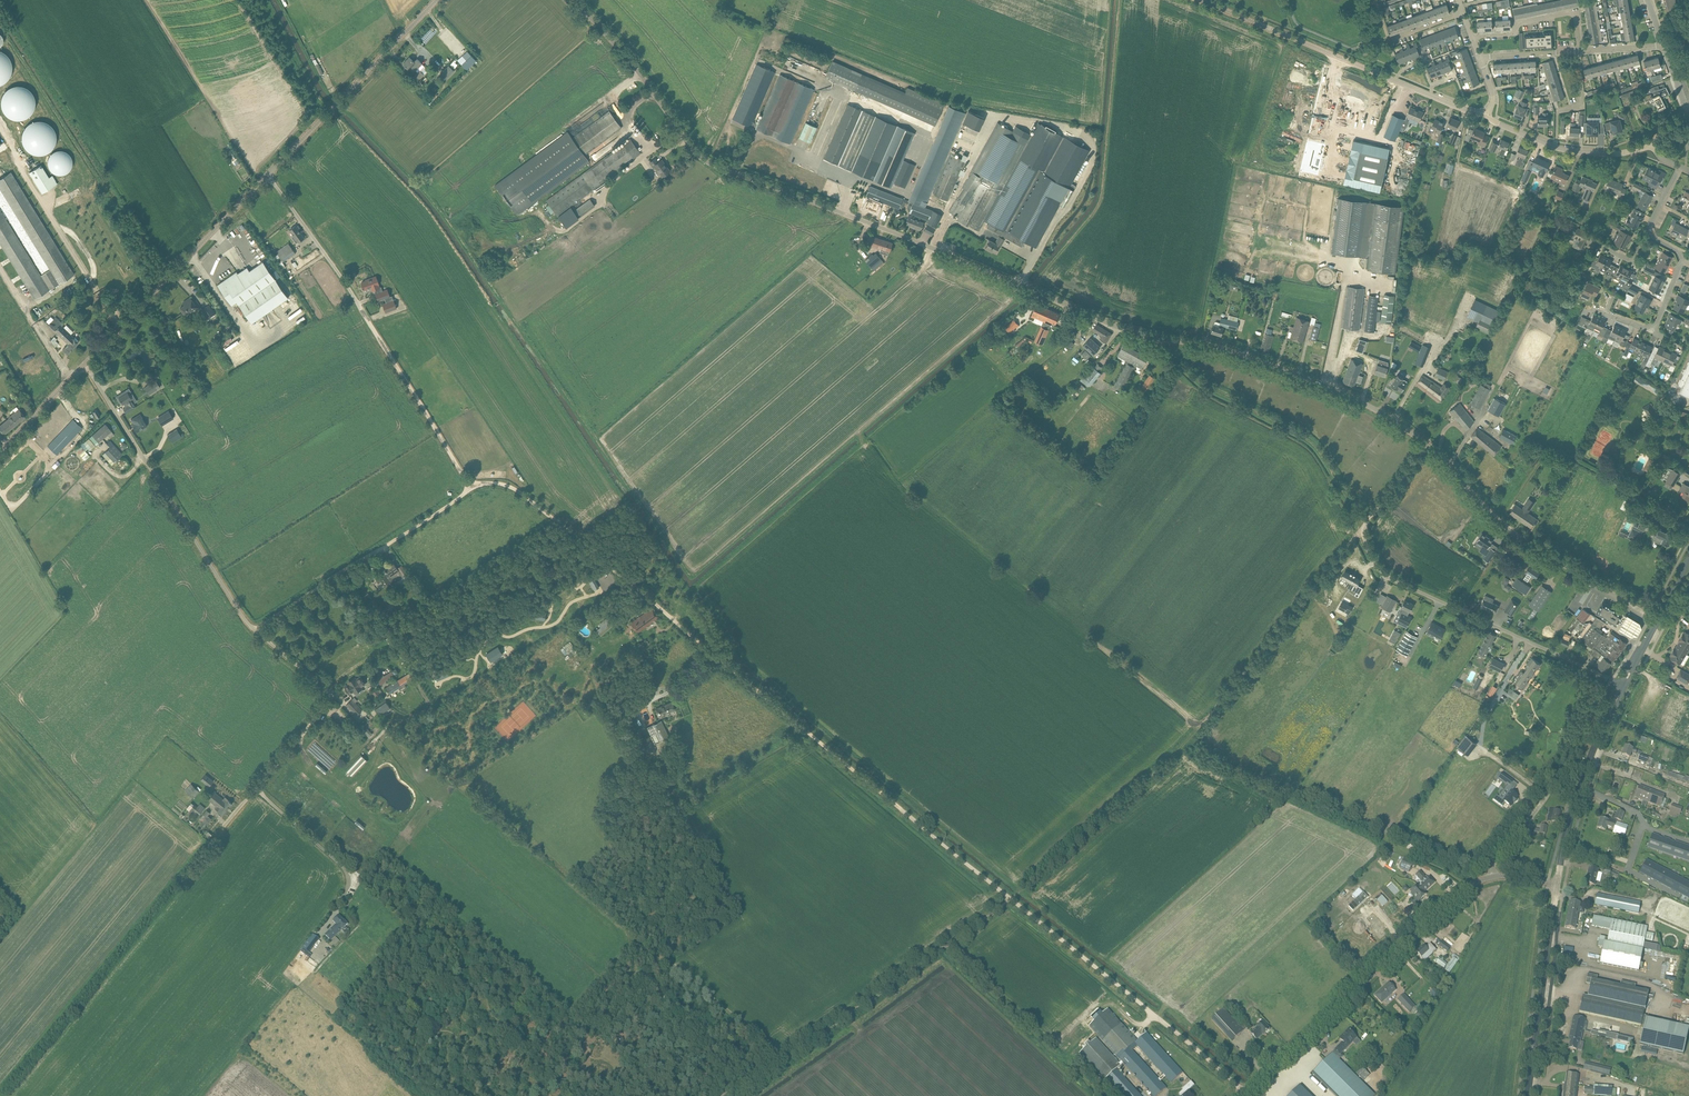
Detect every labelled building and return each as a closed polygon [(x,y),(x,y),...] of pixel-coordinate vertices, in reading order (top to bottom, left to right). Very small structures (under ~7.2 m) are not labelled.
[(1500,1),(1502,9),(1510,7),(1509,0),(1504,0),(1500,1)] [(1553,2),(1555,9),(1557,9),(1557,10),(1563,9),(1561,0),(1553,2)] [(1570,0),(1561,0),(1563,9),(1569,8),(1569,6),(1571,6),(1570,0)] [(1664,3),(1666,10),(1672,9),(1677,8),(1676,4),(1678,3),(1677,0),(1675,0),(1664,3)] [(1553,2),(1545,3),(1547,12),(1553,11),(1553,10),(1555,9),(1553,2)] [(1586,9),(1586,10),(1599,8),(1599,6),(1596,6),(1595,2),(1584,4),(1585,9),(1586,9)] [(1537,3),(1529,5),(1531,16),(1537,14),(1537,13),(1539,13),(1537,5),(1537,3)] [(1545,3),(1537,5),(1539,13),(1541,12),(1541,14),(1547,12),(1545,3)] [(1447,4),(1440,7),(1443,15),(1450,13),(1447,4)] [(1617,13),(1621,12),(1629,11),(1628,4),(1616,6),(1617,13)] [(1529,5),(1521,7),(1522,16),(1525,16),(1525,17),(1531,16),(1529,5)] [(1440,7),(1433,9),(1436,18),(1443,15),(1440,7)] [(1522,16),(1521,7),(1513,8),(1514,14),(1515,19),(1521,18),(1520,16),(1522,16)] [(1586,12),(1586,17),(1597,15),(1596,11),(1599,10),(1599,8),(1586,10),(1586,12)] [(1433,9),(1427,12),(1430,20),(1436,18),(1433,9)] [(1630,17),(1629,11),(1621,12),(1622,18),(1622,19),(1630,17)] [(1427,12),(1420,14),(1423,23),(1430,20),(1427,12)] [(1420,14),(1413,17),(1417,25),(1423,23),(1420,14)] [(1588,22),(1588,23),(1601,21),(1601,19),(1598,19),(1597,15),(1586,17),(1587,22),(1588,22)] [(1410,27),(1407,19),(1406,16),(1399,19),(1400,21),(1403,30),(1410,27)] [(1413,17),(1407,19),(1410,27),(1417,25),(1413,17)] [(1622,19),(1623,26),(1631,24),(1630,17),(1622,19)] [(1485,30),(1484,18),(1477,18),(1477,21),(1477,31),(1485,30)] [(1487,18),(1484,18),(1485,30),(1492,30),(1492,21),(1488,21),(1487,18)] [(1510,20),(1503,20),(1503,29),(1511,29),(1510,20)] [(1400,21),(1394,24),(1397,32),(1403,30),(1400,21)] [(1588,25),(1589,30),(1600,28),(1599,24),(1602,23),(1601,21),(1588,23),(1589,25),(1588,25)] [(1397,32),(1394,24),(1387,26),(1390,35),(1397,32)] [(1623,26),(1624,33),(1633,31),(1631,24),(1623,26)] [(1455,27),(1448,30),(1452,42),(1454,41),(1453,39),(1458,37),(1455,27)] [(1590,35),(1591,37),(1604,34),(1603,32),(1601,33),(1600,28),(1589,30),(1590,35)] [(1448,30),(1441,32),(1448,52),(1449,51),(1447,44),(1446,41),(1450,40),(1451,42),(1452,42),(1448,30)] [(1633,31),(1624,33),(1620,34),(1622,41),(1634,38),(1633,31)] [(1434,35),(1440,51),(1441,50),(1440,46),(1439,44),(1443,42),(1444,45),(1447,52),(1448,52),(1441,32),(1434,35)] [(1524,36),(1525,48),(1544,47),(1544,48),(1553,48),(1552,32),(1543,33),(1544,34),(1524,36)] [(1604,34),(1591,37),(1591,38),(1590,38),(1591,43),(1602,41),(1601,37),(1604,36),(1604,34)] [(1439,51),(1440,51),(1434,35),(1427,37),(1431,49),(1433,49),(1432,46),(1436,45),(1437,47),(1439,51)] [(1430,50),(1431,49),(1427,37),(1420,40),(1420,39),(1422,47),(1421,47),(1423,52),(1426,51),(1425,49),(1429,47),(1430,50)] [(1409,45),(1408,46),(1413,58),(1419,56),(1420,56),(1417,49),(1418,49),(1416,43),(1413,44),(1414,47),(1410,48),(1409,45)] [(1402,48),(1401,49),(1406,61),(1413,58),(1408,46),(1406,47),(1407,50),(1403,51),(1402,48)] [(1452,60),(1453,62),(1469,56),(1466,49),(1467,49),(1466,48),(1459,51),(1459,50),(1453,52),(1454,55),(1457,54),(1458,58),(1456,59),(1452,60)] [(1406,61),(1401,49),(1399,49),(1400,52),(1395,54),(1399,64),(1406,61)] [(11,63),(3,51),(0,50),(0,85),(8,80),(11,70),(11,66),(11,63)] [(467,60),(462,65),(466,70),(476,61),(467,51),(463,56),(467,60)] [(1638,55),(1631,56),(1633,65),(1640,63),(1638,55)] [(1452,70),(1449,63),(1451,63),(1448,56),(1445,58),(1446,61),(1443,62),(1441,57),(1439,58),(1445,73),(1452,70)] [(1458,66),(1459,67),(1471,63),(1469,56),(1453,62),(1453,63),(1457,62),(1460,61),(1461,65),(1458,66)] [(1631,56),(1624,58),(1626,67),(1633,65),(1631,56)] [(409,57),(403,63),(408,68),(411,66),(415,70),(416,70),(418,72),(420,71),(424,75),(428,70),(422,64),(422,63),(417,59),(414,62),(409,57)] [(1658,57),(1651,59),(1655,73),(1658,72),(1657,67),(1661,66),(1658,57)] [(1445,73),(1439,58),(1438,58),(1440,63),(1435,65),(1434,62),(1433,63),(1438,75),(1445,73)] [(1624,58),(1617,60),(1620,68),(1623,67),(1624,70),(1627,69),(1626,67),(1624,58)] [(1655,73),(1651,59),(1644,61),(1646,70),(1650,69),(1652,73),(1655,73)] [(1540,69),(1541,70),(1554,67),(1553,65),(1554,65),(1552,60),(1542,63),(1543,68),(1540,69)] [(1617,60),(1611,62),(1613,70),(1620,68),(1617,60)] [(906,92),(833,61),(825,77),(935,125),(944,104),(908,87),(906,92)] [(1613,70),(1611,62),(1604,64),(1606,72),(1610,71),(1613,70)] [(1438,75),(1433,63),(1431,63),(1432,66),(1427,68),(1431,78),(1438,75)] [(1461,73),(1462,74),(1474,70),(1471,63),(1459,67),(1460,69),(1462,68),(1464,72),(1461,73)] [(733,119),(790,143),(814,89),(780,74),(758,124),(753,122),(775,72),(756,64),(733,119)] [(1604,64),(1597,66),(1599,74),(1606,72),(1604,64)] [(440,75),(445,81),(455,71),(449,65),(440,75)] [(1597,66),(1590,68),(1592,76),(1599,74),(1597,66)] [(1554,68),(1554,67),(1541,70),(1542,73),(1544,72),(1546,76),(1556,73),(1555,68),(1554,68)] [(1592,76),(1590,68),(1583,69),(1586,78),(1592,76)] [(1464,80),(1464,81),(1477,77),(1474,70),(1462,74),(1464,80)] [(413,77),(418,81),(424,75),(420,71),(413,77)] [(1544,81),(1545,83),(1558,79),(1557,79),(1558,79),(1556,73),(1546,76),(1547,80),(1544,81)] [(1477,77),(1464,81),(1465,83),(1468,82),(1470,87),(1480,84),(1480,83),(1479,83),(1477,77)] [(1548,85),(1550,89),(1560,86),(1559,82),(1558,82),(1558,79),(1545,83),(1545,86),(1548,85)] [(1593,94),(1597,92),(1594,83),(1592,84),(1594,90),(1592,91),(1592,90),(1587,92),(1588,96),(1593,94)] [(1598,89),(1597,83),(1594,83),(1597,92),(1603,90),(1603,87),(1598,89)] [(23,118),(33,115),(33,101),(29,86),(16,85),(2,89),(1,104),(5,117),(23,118)] [(1548,94),(1549,96),(1562,92),(1561,92),(1562,92),(1560,86),(1550,89),(1551,93),(1548,94)] [(1647,101),(1653,98),(1660,95),(1661,98),(1669,94),(1666,87),(1659,89),(1658,86),(1651,87),(1652,88),(1646,89),(1646,90),(1642,91),(1643,94),(1645,101),(1647,101)] [(1636,100),(1633,91),(1621,95),(1619,96),(1623,105),(1625,105),(1626,104),(1629,103),(1631,103),(1631,102),(1636,100)] [(1562,92),(1549,96),(1549,98),(1550,103),(1564,98),(1563,95),(1562,95),(1562,92)] [(1660,95),(1653,98),(1659,110),(1666,107),(1661,98),(1660,95)] [(1521,119),(1526,108),(1525,108),(1527,103),(1521,101),(1519,105),(1518,105),(1517,108),(1516,108),(1513,115),(1521,119)] [(612,112),(617,108),(614,103),(608,106),(612,112)] [(915,133),(848,104),(824,158),(891,187),(893,182),(903,160),(915,133)] [(1393,115),(1391,120),(1386,131),(1384,136),(1395,141),(1399,130),(1402,132),(1404,128),(1405,129),(1410,117),(1419,121),(1423,112),(1418,111),(1418,112),(1410,108),(1410,107),(1407,116),(1405,120),(1404,119),(1393,115)] [(590,162),(584,155),(621,127),(609,111),(573,138),(570,133),(567,132),(533,157),(495,185),(517,215),(590,162)] [(968,111),(963,123),(979,130),(984,118),(968,111)] [(902,113),(900,118),(918,125),(919,123),(922,124),(921,127),(928,130),(930,125),(902,113)] [(1538,118),(1538,121),(1538,125),(1548,125),(1548,117),(1547,117),(1547,113),(1543,113),(1543,117),(1538,118)] [(1450,117),(1447,126),(1445,129),(1449,131),(1450,131),(1451,127),(1456,130),(1460,121),(1450,117)] [(1430,127),(1428,130),(1433,133),(1435,129),(1441,131),(1442,128),(1444,123),(1435,119),(1433,124),(1431,127),(1430,127)] [(1613,133),(1622,131),(1619,119),(1605,123),(1606,130),(1612,129),(1613,133)] [(53,121),(23,122),(24,153),(54,153),(53,121)] [(806,122),(799,137),(810,142),(816,127),(806,122)] [(1072,184),(1089,151),(1078,145),(1078,144),(1077,143),(1076,144),(1058,134),(1058,133),(1056,132),(1056,133),(1038,123),(1032,134),(1029,140),(1013,131),(997,122),(972,169),(970,171),(972,172),(962,187),(964,188),(956,200),(956,199),(949,212),(957,216),(958,217),(956,220),(968,227),(968,225),(979,231),(985,220),(989,222),(986,228),(1021,247),(1024,241),(1036,248),(1060,205),(1065,207),(1076,186),(1072,184)] [(1597,134),(1597,122),(1587,122),(1587,134),(1597,134)] [(1570,123),(1570,127),(1569,135),(1579,135),(1579,128),(1574,128),(1575,123),(1570,123)] [(1032,134),(1016,125),(1013,131),(1029,140),(1032,134)] [(964,141),(973,144),(976,136),(977,136),(979,131),(971,128),(969,133),(972,134),(971,138),(966,136),(964,141)] [(1477,143),(1484,146),(1487,139),(1483,137),(1485,132),(1474,128),(1473,130),(1468,129),(1466,140),(1468,141),(1470,137),(1478,140),(1477,143)] [(630,139),(548,200),(559,216),(622,169),(621,168),(630,161),(632,163),(635,160),(633,159),(640,153),(630,139)] [(1500,142),(1493,140),(1488,149),(1494,152),(1497,146),(1502,148),(1499,155),(1503,157),(1506,150),(1509,143),(1501,139),(1500,142)] [(1380,192),(1390,149),(1353,141),(1344,184),(1380,192)] [(1401,141),(1401,146),(1406,147),(1405,152),(1408,152),(1408,155),(1413,156),(1415,143),(1401,141)] [(1520,155),(1519,159),(1517,159),(1515,164),(1522,168),(1525,162),(1523,162),(1525,157),(1528,150),(1519,147),(1516,153),(1520,155)] [(950,153),(933,193),(934,194),(934,195),(948,201),(966,160),(963,159),(964,159),(951,154),(950,153)] [(1533,165),(1531,170),(1539,173),(1538,174),(1539,174),(1538,175),(1539,177),(1541,178),(1542,177),(1542,176),(1543,176),(1545,171),(1546,171),(1547,168),(1550,163),(1539,159),(1536,157),(1533,165)] [(658,162),(655,159),(650,162),(654,169),(656,168),(662,177),(670,171),(661,160),(658,162)] [(893,182),(905,187),(915,165),(903,160),(893,182)] [(29,172),(42,193),(57,184),(52,175),(48,177),(41,165),(29,172)] [(1556,166),(1553,171),(1551,176),(1558,179),(1557,181),(1565,184),(1568,178),(1567,178),(1569,175),(1562,172),(1563,169),(1556,166)] [(1648,185),(1656,189),(1661,180),(1662,181),(1666,173),(1659,170),(1658,173),(1656,172),(1656,171),(1648,167),(1642,178),(1650,182),(1648,185)] [(0,179),(0,189),(50,270),(41,275),(0,209),(0,243),(34,299),(74,274),(11,172),(0,179)] [(919,175),(911,192),(929,199),(936,182),(919,175)] [(1578,192),(1581,185),(1587,188),(1583,198),(1589,200),(1593,191),(1594,191),(1597,183),(1589,180),(1589,179),(1582,176),(1581,180),(1576,178),(1571,189),(1578,192)] [(1606,182),(1607,182),(1604,188),(1610,190),(1610,189),(1619,193),(1617,197),(1621,199),(1623,196),(1626,189),(1621,188),(1623,184),(1616,182),(1615,182),(1613,181),(1608,179),(1607,181),(1606,182)] [(1638,206),(1640,207),(1645,210),(1652,196),(1649,194),(1650,191),(1651,192),(1651,191),(1634,183),(1632,187),(1640,191),(1641,190),(1647,193),(1646,196),(1644,195),(1638,206)] [(870,186),(866,196),(899,209),(903,199),(870,186)] [(1555,197),(1561,200),(1564,193),(1558,191),(1555,197)] [(868,200),(865,198),(863,203),(866,205),(865,207),(876,212),(880,203),(869,199),(868,200)] [(1405,207),(1339,198),(1331,253),(1369,258),(1367,270),(1396,274),(1405,207)] [(575,211),(580,217),(596,206),(591,200),(575,211)] [(913,203),(909,212),(928,220),(927,222),(928,223),(924,231),(931,235),(936,227),(935,227),(942,215),(933,211),(925,207),(913,203)] [(1628,225),(1637,229),(1636,228),(1640,220),(1641,221),(1643,217),(1642,217),(1644,213),(1635,208),(1631,216),(1632,217),(1631,220),(1627,219),(1625,223),(1628,225)] [(906,223),(916,227),(915,229),(920,230),(923,223),(912,218),(913,216),(909,215),(906,223)] [(1556,219),(1550,232),(1555,234),(1561,222),(1556,219)] [(1620,235),(1618,239),(1615,244),(1616,243),(1619,245),(1619,246),(1624,248),(1629,239),(1631,236),(1621,230),(1623,227),(1611,221),(1608,225),(1618,231),(1619,229),(1620,230),(1618,234),(1620,235)] [(1674,234),(1677,236),(1682,227),(1680,226),(1681,225),(1675,223),(1670,233),(1673,235),(1674,234)] [(243,225),(230,233),(233,239),(246,231),(243,225)] [(295,226),(290,230),(294,235),(291,237),(295,241),(297,239),(299,242),(304,238),(300,233),(302,231),(298,226),(297,227),(295,226)] [(1686,235),(1688,230),(1684,227),(1683,227),(1682,227),(1677,236),(1681,237),(1680,238),(1684,240),(1686,235)] [(1578,228),(1574,237),(1581,240),(1578,245),(1584,248),(1585,246),(1585,247),(1586,244),(1587,243),(1591,234),(1578,228)] [(867,240),(866,244),(881,249),(879,253),(884,254),(888,255),(889,251),(890,248),(892,243),(869,235),(867,240)] [(988,243),(985,248),(990,251),(990,250),(995,253),(999,246),(1001,246),(1005,239),(999,236),(995,243),(990,240),(988,244),(988,243)] [(289,243),(276,252),(278,254),(275,256),(280,264),(288,258),(296,253),(289,243)] [(872,254),(865,260),(873,271),(884,262),(876,252),(873,255),(872,254)] [(1655,267),(1665,272),(1667,268),(1666,267),(1668,264),(1669,265),(1673,257),(1663,252),(1655,267)] [(1599,270),(1606,258),(1600,254),(1596,262),(1592,260),(1589,265),(1593,267),(1594,267),(1600,269),(1599,270)] [(1606,277),(1608,278),(1614,267),(1612,270),(1608,268),(1612,261),(1606,258),(1599,270),(1605,273),(1607,275),(1606,277)] [(237,302),(252,323),(288,298),(263,261),(245,274),(243,270),(238,273),(237,271),(217,285),(232,306),(237,302)] [(1618,284),(1626,268),(1620,265),(1618,269),(1614,267),(1608,278),(1607,280),(1610,281),(1612,277),(1614,278),(1619,281),(1618,284)] [(1652,269),(1646,267),(1646,266),(1644,270),(1652,275),(1654,271),(1652,269)] [(1627,290),(1630,285),(1632,281),(1628,279),(1632,271),(1626,268),(1618,284),(1623,287),(1624,288),(1627,290)] [(368,278),(368,280),(361,283),(364,289),(371,287),(372,290),(375,289),(376,293),(376,294),(378,301),(391,296),(388,289),(383,291),(381,287),(380,287),(379,284),(380,284),(376,275),(368,278)] [(1583,276),(1581,280),(1580,282),(1585,285),(1588,279),(1583,276)] [(1659,293),(1665,280),(1655,276),(1648,289),(1656,292),(1659,293)] [(1588,282),(1582,295),(1589,299),(1591,293),(1596,295),(1600,288),(1588,282)] [(1627,290),(1627,291),(1636,295),(1639,290),(1630,285),(1627,290)] [(1347,286),(1341,328),(1359,330),(1364,289),(1347,286)] [(1384,294),(1381,322),(1391,323),(1394,296),(1384,294)] [(1647,306),(1649,304),(1650,304),(1652,300),(1640,294),(1636,301),(1638,302),(1634,309),(1639,311),(1639,312),(1640,312),(1643,313),(1646,306),(1647,306)] [(1369,295),(1364,331),(1374,332),(1377,309),(1379,297),(1369,295)] [(1678,310),(1683,313),(1688,302),(1688,301),(1678,295),(1676,299),(1678,300),(1673,308),(1678,310)] [(185,304),(180,308),(185,314),(189,311),(191,314),(200,307),(196,300),(193,302),(190,297),(184,302),(185,304)] [(393,299),(382,303),(386,313),(397,309),(393,299)] [(1476,328),(1489,333),(1499,311),(1475,300),(1467,316),(1479,322),(1476,328)] [(284,308),(287,313),(298,305),(295,301),(284,308)] [(1046,322),(1047,320),(1048,317),(1044,316),(1047,308),(1037,304),(1032,315),(1046,322)] [(202,310),(208,318),(215,313),(209,305),(202,310)] [(1060,314),(1047,308),(1044,316),(1048,317),(1047,320),(1056,324),(1060,314)] [(1665,326),(1670,328),(1669,329),(1669,332),(1671,333),(1673,331),(1674,330),(1677,323),(1680,324),(1682,320),(1670,314),(1668,319),(1669,319),(1665,326),(1665,325),(1665,326)] [(1588,327),(1593,330),(1599,318),(1593,315),(1590,323),(1586,321),(1587,319),(1582,316),(1578,324),(1587,328),(1588,327)] [(1232,316),(1231,320),(1221,318),(1220,323),(1216,321),(1214,325),(1211,332),(1221,335),(1224,327),(1236,331),(1239,322),(1238,322),(1239,317),(1232,316)] [(49,324),(48,325),(66,342),(67,341),(69,343),(63,349),(67,354),(78,343),(62,327),(64,325),(56,317),(54,319),(49,324)] [(1310,339),(1316,341),(1321,324),(1315,322),(1316,319),(1312,317),(1310,323),(1314,325),(1314,326),(1313,326),(1310,339)] [(1297,318),(1294,328),(1306,332),(1309,322),(1297,318)] [(1599,318),(1593,330),(1594,330),(1595,327),(1601,330),(1599,334),(1597,338),(1601,340),(1603,336),(1606,331),(1602,328),(1605,321),(1599,318)] [(1014,320),(1010,323),(1005,327),(1009,333),(1019,325),(1014,320)] [(1100,339),(1106,343),(1112,334),(1097,324),(1093,330),(1102,336),(1100,339)] [(1614,341),(1620,328),(1614,325),(1611,333),(1606,331),(1603,336),(1608,338),(1614,341)] [(1042,327),(1035,341),(1043,345),(1049,331),(1042,327)] [(1304,337),(1306,332),(1294,328),(1290,327),(1289,330),(1293,332),(1290,338),(1303,342),(1304,337)] [(1266,333),(1262,345),(1260,351),(1268,353),(1273,336),(1271,335),(1273,330),(1267,328),(1266,333)] [(1620,328),(1614,341),(1620,343),(1620,344),(1624,346),(1627,341),(1623,338),(1626,331),(1620,328)] [(56,339),(59,337),(56,334),(50,340),(56,346),(59,343),(56,339)] [(1091,337),(1084,344),(1094,354),(1101,346),(1091,337)] [(226,350),(235,364),(245,358),(244,357),(252,351),(248,345),(246,346),(244,343),(242,344),(238,338),(233,341),(231,338),(221,344),(223,347),(225,345),(227,349),(226,350)] [(1632,352),(1637,355),(1642,343),(1639,341),(1634,338),(1629,347),(1634,350),(1632,352)] [(1359,339),(1355,351),(1362,353),(1366,341),(1359,339)] [(1342,340),(1341,349),(1347,351),(1349,342),(1342,340)] [(1114,386),(1117,388),(1135,356),(1136,356),(1140,350),(1125,342),(1118,355),(1128,361),(1127,363),(1114,386)] [(1642,343),(1637,355),(1641,356),(1642,354),(1647,356),(1651,347),(1646,344),(1646,345),(1642,343)] [(1415,363),(1422,366),(1430,347),(1423,344),(1415,363)] [(1652,353),(1649,358),(1646,365),(1649,367),(1651,363),(1654,365),(1656,361),(1658,358),(1663,360),(1668,351),(1659,347),(1655,355),(1652,353)] [(1086,350),(1082,354),(1087,359),(1088,358),(1091,354),(1086,350)] [(1149,355),(1140,350),(1136,356),(1135,356),(1117,388),(1122,391),(1136,365),(1142,368),(1143,365),(1144,365),(1149,355)] [(1678,361),(1674,359),(1675,358),(1675,357),(1676,355),(1668,351),(1663,360),(1661,363),(1665,365),(1667,361),(1672,363),(1669,369),(1672,371),(1674,368),(1678,361)] [(1343,382),(1355,386),(1362,363),(1351,359),(1343,382)] [(1379,359),(1374,373),(1385,377),(1388,367),(1388,362),(1379,359)] [(1688,391),(1688,361),(1677,386),(1681,387),(1688,391)] [(1083,377),(1092,384),(1101,373),(1092,366),(1083,377)] [(1435,376),(1444,380),(1448,372),(1439,367),(1435,376)] [(1417,383),(1440,401),(1450,387),(1444,383),(1442,387),(1423,374),(1417,383)] [(1139,390),(1144,393),(1155,378),(1150,375),(1139,390)] [(1393,382),(1391,385),(1397,389),(1398,388),(1402,391),(1406,384),(1407,381),(1403,379),(1404,378),(1397,375),(1395,378),(1393,377),(1391,381),(1393,382)] [(1457,376),(1454,381),(1460,384),(1463,379),(1457,376)] [(1500,389),(1512,395),(1518,382),(1506,376),(1500,389)] [(153,382),(144,388),(149,395),(157,389),(160,387),(155,380),(153,382)] [(1485,382),(1483,386),(1481,384),(1471,404),(1480,409),(1490,389),(1489,389),(1491,385),(1485,382)] [(1681,387),(1679,391),(1688,396),(1688,391),(1681,387)] [(125,391),(116,397),(119,403),(121,402),(122,404),(123,403),(126,407),(123,409),(126,413),(135,407),(133,404),(130,399),(134,397),(129,389),(125,391)] [(1501,401),(1505,393),(1500,390),(1495,398),(1488,410),(1499,416),(1506,404),(1501,401)] [(1450,411),(1466,430),(1474,422),(1460,403),(1450,411)] [(1656,413),(1650,403),(1642,408),(1643,409),(1644,408),(1649,417),(1656,413)] [(15,414),(0,426),(0,430),(4,435),(21,421),(26,418),(19,409),(14,413),(15,414)] [(169,411),(160,416),(164,424),(173,418),(169,411)] [(131,425),(136,432),(147,426),(140,414),(131,419),(133,423),(131,425)] [(72,419),(47,446),(57,455),(82,428),(72,419)] [(111,431),(105,424),(86,440),(93,447),(111,431)] [(1477,428),(1471,436),(1494,456),(1497,451),(1502,447),(1493,439),(1477,428)] [(167,435),(172,442),(181,436),(177,429),(167,435)] [(1512,445),(1517,436),(1504,429),(1499,437),(1512,445)] [(79,444),(74,449),(76,450),(85,460),(90,456),(81,446),(79,444)] [(105,452),(114,462),(123,454),(114,445),(105,452)] [(1673,486),(1680,475),(1673,470),(1669,467),(1663,478),(1666,480),(1666,481),(1673,486)] [(1688,501),(1688,487),(1688,486),(1683,483),(1679,490),(1684,492),(1681,496),(1688,501)] [(1515,504),(1512,508),(1509,513),(1530,527),(1537,518),(1528,513),(1535,502),(1529,498),(1522,508),(1515,504)] [(1625,500),(1620,508),(1627,512),(1631,505),(1628,504),(1629,502),(1625,500)] [(1627,512),(1631,515),(1636,507),(1632,504),(1631,505),(1627,512)] [(1632,527),(1628,536),(1636,540),(1640,531),(1632,527)] [(1660,543),(1661,542),(1668,545),(1673,536),(1666,532),(1666,533),(1658,529),(1655,535),(1653,534),(1652,537),(1654,538),(1653,540),(1660,543)] [(1482,533),(1477,540),(1483,545),(1480,549),(1479,551),(1486,555),(1484,559),(1483,559),(1488,562),(1496,551),(1491,548),(1489,546),(1491,542),(1493,541),(1492,540),(1489,538),(1486,536),(1482,533)] [(388,572),(385,574),(388,579),(390,582),(392,584),(399,580),(404,577),(404,576),(408,582),(412,589),(416,586),(411,580),(407,574),(401,565),(397,568),(393,563),(386,568),(388,572)] [(1522,578),(1526,580),(1530,575),(1535,578),(1539,571),(1530,565),(1522,578)] [(1346,570),(1342,578),(1357,585),(1355,590),(1359,592),(1358,595),(1360,596),(1365,587),(1358,583),(1360,579),(1355,576),(1356,575),(1346,570)] [(382,581),(385,586),(390,582),(385,574),(376,580),(378,584),(382,581)] [(593,575),(588,578),(592,586),(597,583),(593,575)] [(1507,584),(1510,579),(1506,576),(1500,586),(1509,591),(1512,587),(1507,584)] [(1517,578),(1512,585),(1526,594),(1531,587),(1517,578)] [(567,585),(558,597),(564,600),(573,589),(567,585)] [(1538,592),(1529,605),(1539,611),(1552,592),(1547,589),(1543,595),(1538,592)] [(367,594),(363,597),(366,602),(371,599),(367,594)] [(1494,599),(1485,595),(1480,607),(1488,610),(1495,613),(1499,605),(1492,603),(1494,599)] [(1391,611),(1396,601),(1387,596),(1381,606),(1391,611)] [(1512,599),(1504,611),(1511,616),(1519,604),(1512,599)] [(1401,614),(1397,622),(1407,627),(1411,619),(1406,617),(1409,611),(1410,611),(1411,611),(1412,609),(1411,609),(1413,604),(1405,600),(1401,607),(1402,607),(1399,613),(1401,614)] [(1342,601),(1338,608),(1349,614),(1353,607),(1342,601)] [(1602,603),(1597,612),(1596,613),(1604,617),(1605,616),(1610,619),(1607,624),(1618,630),(1621,625),(1627,616),(1622,613),(1621,615),(1616,612),(1616,611),(1602,603)] [(652,608),(632,623),(639,632),(648,626),(647,625),(655,619),(655,620),(659,617),(652,608)] [(1329,609),(1323,617),(1326,619),(1332,611),(1329,609)] [(1577,617),(1584,622),(1590,614),(1583,609),(1577,617)] [(532,610),(531,617),(544,619),(546,613),(532,610)] [(1529,616),(1533,619),(1538,612),(1534,610),(1529,616)] [(601,626),(598,628),(603,633),(605,631),(615,623),(608,616),(602,622),(604,624),(601,626)] [(1621,625),(1618,630),(1630,638),(1636,637),(1641,629),(1639,623),(1627,616),(1621,625)] [(1431,622),(1427,630),(1441,637),(1445,629),(1431,622)] [(1593,626),(1589,630),(1619,653),(1626,643),(1619,638),(1620,638),(1611,631),(1608,635),(1597,627),(1596,628),(1593,626)] [(1604,656),(1611,663),(1619,653),(1589,630),(1582,640),(1594,649),(1599,653),(1604,656)] [(1417,637),(1406,631),(1396,650),(1407,655),(1417,637)] [(1489,632),(1486,636),(1478,652),(1479,652),(1478,654),(1483,657),(1484,655),(1485,655),(1495,635),(1489,632)] [(1678,645),(1688,651),(1688,649),(1688,634),(1685,632),(1684,633),(1683,633),(1678,641),(1680,642),(1678,645)] [(1675,647),(1670,655),(1671,656),(1670,658),(1680,664),(1688,651),(1678,645),(1677,649),(1675,647)] [(498,647),(486,654),(491,662),(503,654),(498,647)] [(1596,657),(1599,653),(1594,649),(1590,653),(1596,657)] [(1611,663),(1604,656),(1600,661),(1598,660),(1595,664),(1605,671),(1611,663)] [(1493,658),(1491,663),(1489,666),(1500,671),(1504,663),(1493,658)] [(1532,672),(1535,668),(1537,669),(1541,664),(1532,658),(1525,667),(1527,668),(1524,672),(1522,671),(1515,681),(1524,688),(1528,682),(1526,681),(1529,677),(1531,678),(1534,673),(1532,672)] [(446,668),(434,674),(437,681),(449,675),(446,668)] [(1466,680),(1471,682),(1476,672),(1471,670),(1466,680)] [(1677,677),(1676,677),(1687,683),(1688,680),(1688,674),(1681,670),(1677,677)] [(384,677),(378,681),(381,685),(392,677),(394,675),(392,671),(386,675),(384,677)] [(388,690),(386,692),(388,694),(390,693),(402,686),(415,677),(411,671),(398,679),(399,681),(387,688),(388,690)] [(1479,685),(1482,679),(1483,677),(1479,675),(1478,677),(1475,683),(1479,685)] [(346,686),(345,686),(350,694),(354,692),(356,695),(364,690),(362,687),(366,684),(361,677),(360,677),(346,686)] [(1493,696),(1498,687),(1493,684),(1488,694),(1493,696)] [(1516,700),(1520,693),(1510,688),(1506,695),(1516,700)] [(378,689),(373,693),(377,700),(379,698),(379,699),(383,696),(378,689)] [(352,699),(346,705),(356,715),(362,710),(355,703),(357,701),(354,698),(353,700),(352,699)] [(386,700),(375,708),(380,716),(386,711),(391,708),(386,700)] [(655,709),(659,716),(675,709),(672,702),(655,709)] [(661,721),(652,725),(660,741),(669,737),(661,721)] [(363,731),(368,738),(372,734),(366,728),(363,731)] [(633,732),(640,749),(647,746),(640,729),(633,732)] [(1457,747),(1467,754),(1476,743),(1466,735),(1457,747)] [(1625,746),(1622,755),(1630,757),(1631,752),(1636,754),(1636,753),(1637,750),(1633,749),(1633,748),(1625,746)] [(1639,757),(1638,760),(1639,760),(1642,762),(1647,763),(1648,763),(1647,765),(1650,767),(1651,764),(1651,763),(1653,758),(1649,757),(1640,754),(1639,757)] [(1678,774),(1672,772),(1668,771),(1667,775),(1688,783),(1688,777),(1685,775),(1685,776),(1678,774)] [(1498,795),(1495,799),(1504,806),(1508,802),(1513,805),(1516,801),(1517,802),(1519,798),(1518,798),(1520,796),(1517,794),(1519,792),(1513,788),(1514,786),(1512,785),(1515,780),(1504,773),(1501,777),(1510,784),(1500,796),(1498,795)] [(201,780),(209,786),(214,781),(206,774),(201,780)] [(185,790),(194,798),(201,789),(198,786),(196,788),(191,783),(185,790)] [(1648,802),(1652,790),(1640,785),(1635,797),(1643,800),(1641,805),(1642,805),(1646,807),(1646,806),(1648,802)] [(1652,790),(1648,802),(1660,807),(1665,796),(1652,790)] [(215,793),(209,800),(217,806),(215,809),(218,811),(218,812),(222,816),(233,803),(225,797),(223,799),(215,793)] [(198,817),(201,813),(205,808),(200,803),(197,807),(192,802),(186,808),(197,818),(198,817)] [(1669,811),(1671,811),(1669,815),(1675,818),(1677,814),(1680,815),(1682,808),(1672,804),(1669,811)] [(1642,805),(1640,810),(1659,818),(1660,815),(1650,811),(1651,808),(1646,806),(1646,807),(1642,805)] [(203,815),(200,818),(203,821),(200,824),(204,827),(212,818),(208,815),(210,812),(207,809),(203,815)] [(1547,820),(1559,823),(1561,811),(1549,809),(1547,820)] [(1607,826),(1614,829),(1617,820),(1622,821),(1625,812),(1618,809),(1616,814),(1613,813),(1611,819),(1609,819),(1609,820),(1601,818),(1598,828),(1605,830),(1607,826)] [(1538,828),(1538,829),(1532,828),(1532,831),(1546,833),(1547,825),(1541,824),(1540,828),(1538,828)] [(1652,833),(1649,843),(1652,844),(1651,848),(1659,851),(1660,847),(1664,848),(1665,844),(1661,843),(1663,838),(1659,837),(1656,836),(1656,835),(1652,833)] [(1664,848),(1663,852),(1673,856),(1678,843),(1675,842),(1670,840),(1668,846),(1665,844),(1664,848)] [(1678,843),(1673,856),(1674,856),(1675,854),(1678,855),(1677,857),(1681,859),(1686,846),(1686,845),(1678,842),(1678,843)] [(360,850),(358,852),(365,859),(367,857),(360,850)] [(1400,867),(1409,871),(1414,861),(1405,857),(1400,867)] [(1645,862),(1640,872),(1650,878),(1654,871),(1657,873),(1659,870),(1655,868),(1657,865),(1650,861),(1648,864),(1645,862)] [(1586,882),(1591,884),(1594,885),(1598,869),(1590,867),(1586,882)] [(1601,872),(1610,874),(1618,877),(1619,874),(1611,871),(1611,870),(1602,867),(1601,872)] [(1657,873),(1654,879),(1659,883),(1666,870),(1660,867),(1659,870),(1657,873)] [(1418,884),(1411,891),(1416,896),(1415,896),(1416,897),(1419,901),(1427,894),(1424,891),(1435,882),(1431,878),(1430,876),(1428,878),(1426,876),(1426,877),(1420,870),(1416,874),(1421,881),(1423,882),(1419,886),(1418,884)] [(1666,870),(1659,883),(1661,884),(1662,882),(1665,877),(1668,879),(1674,882),(1677,884),(1680,877),(1668,871),(1666,870)] [(1674,890),(1685,896),(1688,889),(1688,882),(1680,877),(1677,884),(1674,890)] [(1636,913),(1638,902),(1594,893),(1592,904),(1636,913)] [(1376,914),(1380,910),(1371,900),(1364,907),(1373,916),(1375,913),(1376,914)] [(1570,900),(1568,912),(1574,913),(1572,922),(1576,923),(1580,902),(1570,900)] [(1574,913),(1568,912),(1565,927),(1575,929),(1576,923),(1572,922),(1574,913)] [(348,924),(339,915),(333,921),(336,924),(325,935),(330,941),(348,924)] [(1643,948),(1647,926),(1594,916),(1592,925),(1610,929),(1607,941),(1643,948)] [(1376,934),(1383,941),(1389,936),(1386,933),(1389,931),(1385,926),(1382,923),(1380,921),(1374,925),(1376,927),(1374,929),(1377,933),(1376,934)] [(301,950),(300,951),(307,956),(309,958),(312,954),(309,952),(319,939),(314,935),(312,934),(301,948),(302,949),(301,950)] [(1600,963),(1638,971),(1643,948),(1605,941),(1605,937),(1600,936),(1598,946),(1603,947),(1600,963)] [(1442,941),(1439,946),(1448,952),(1451,948),(1442,941)] [(1424,945),(1417,952),(1425,960),(1433,952),(1432,951),(1435,949),(1429,943),(1425,947),(1424,945)] [(1449,973),(1459,958),(1453,954),(1451,956),(1453,957),(1449,962),(1447,961),(1446,962),(1439,957),(1436,962),(1445,968),(1444,969),(1448,972),(1449,973)] [(1590,984),(1588,996),(1583,995),(1579,1012),(1641,1026),(1643,1017),(1649,991),(1635,988),(1636,984),(1621,980),(1620,985),(1597,980),(1598,976),(1588,973),(1586,983),(1590,984)] [(1389,982),(1375,995),(1382,1002),(1396,989),(1389,982)] [(1430,992),(1435,997),(1439,993),(1434,988),(1430,992)] [(1398,999),(1409,1011),(1415,1006),(1404,994),(1398,999)] [(1089,1025),(1119,1057),(1130,1047),(1135,1042),(1137,1040),(1108,1008),(1089,1025)] [(1223,1008),(1211,1019),(1231,1041),(1244,1030),(1223,1008)] [(1415,1013),(1421,1019),(1425,1016),(1419,1010),(1415,1013)] [(1569,1048),(1574,1049),(1577,1050),(1578,1041),(1580,1041),(1585,1019),(1574,1016),(1569,1039),(1571,1039),(1569,1048)] [(1688,1029),(1688,1028),(1646,1018),(1640,1045),(1683,1054),(1688,1029)] [(1263,1035),(1270,1029),(1263,1021),(1256,1027),(1251,1033),(1257,1039),(1262,1034),(1263,1035)] [(1336,1049),(1332,1052),(1340,1060),(1343,1057),(1340,1053),(1356,1037),(1352,1033),(1348,1029),(1345,1033),(1346,1034),(1340,1039),(1344,1043),(1342,1044),(1341,1043),(1336,1049)] [(1137,1040),(1135,1042),(1164,1074),(1159,1078),(1130,1047),(1119,1057),(1122,1061),(1124,1063),(1154,1095),(1157,1095),(1167,1087),(1161,1080),(1166,1076),(1172,1082),(1183,1072),(1146,1032),(1137,1040)] [(1124,1063),(1122,1061),(1119,1063),(1096,1038),(1079,1053),(1104,1080),(1124,1063)] [(1312,1072),(1336,1095),(1375,1095),(1376,1095),(1340,1060),(1332,1052),(1312,1072)] [(1585,1062),(1584,1068),(1609,1075),(1611,1068),(1585,1062)] [(1356,1073),(1363,1080),(1370,1074),(1362,1067),(1356,1073)] [(1117,1069),(1108,1077),(1126,1095),(1142,1095),(1117,1069)] [(1578,1073),(1567,1072),(1565,1084),(1564,1084),(1563,1095),(1577,1095),(1578,1073)] [(1289,1095),(1311,1095),(1300,1085),(1289,1095)] [(1584,1094),(1611,1095),(1612,1095),(1612,1089),(1594,1087),(1585,1086),(1584,1094)] [(1182,1095),(1194,1095),(1186,1087),(1179,1093),(1182,1095)]
